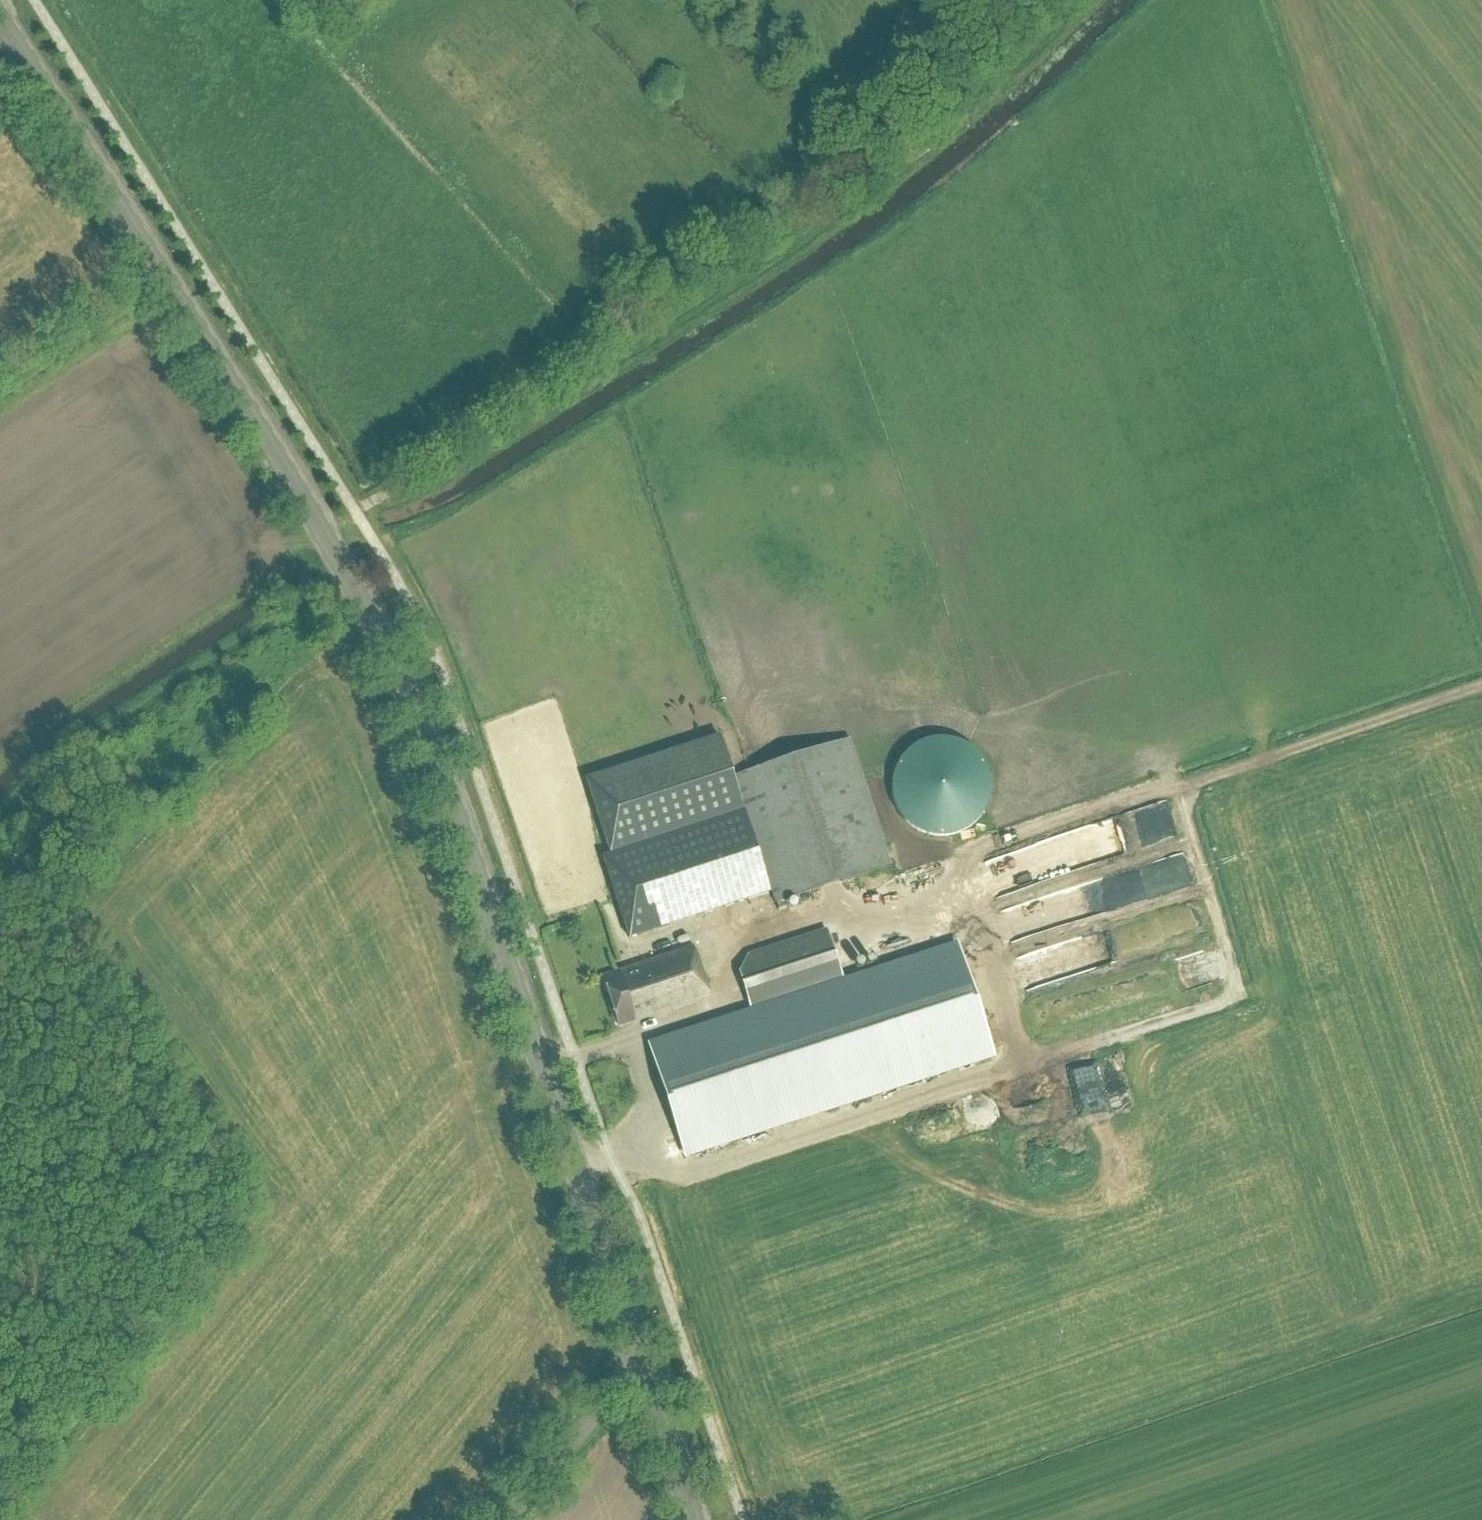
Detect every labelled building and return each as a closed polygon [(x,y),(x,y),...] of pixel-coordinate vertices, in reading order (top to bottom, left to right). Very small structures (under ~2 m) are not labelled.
[(629,939),(771,894),(733,777),(720,735),(585,780),(610,857),(603,860),(629,939)] [(890,781),(890,795),(894,809),(902,822),(913,831),(926,837),(941,839),(955,837),(968,831),(979,821),(987,809),(991,795),(991,781),(987,767),(979,754),(968,745),(955,739),(940,737),(926,739),(912,745),(901,755),(894,767),(890,781)] [(851,739),(733,777),(771,894),(774,904),(892,867),(851,739)] [(997,872),(1019,871),(1018,850),(995,852),(997,872)] [(917,894),(919,905),(935,902),(933,891),(917,894)] [(1011,900),(917,929),(924,953),(1018,924),(1011,900)] [(751,1016),(848,986),(845,975),(830,928),(747,955),(739,973),(751,1016)] [(619,1025),(710,995),(694,947),(603,976),(619,1025)] [(848,986),(751,1016),(656,1046),(690,1154),(998,1057),(964,949),(848,986)]
